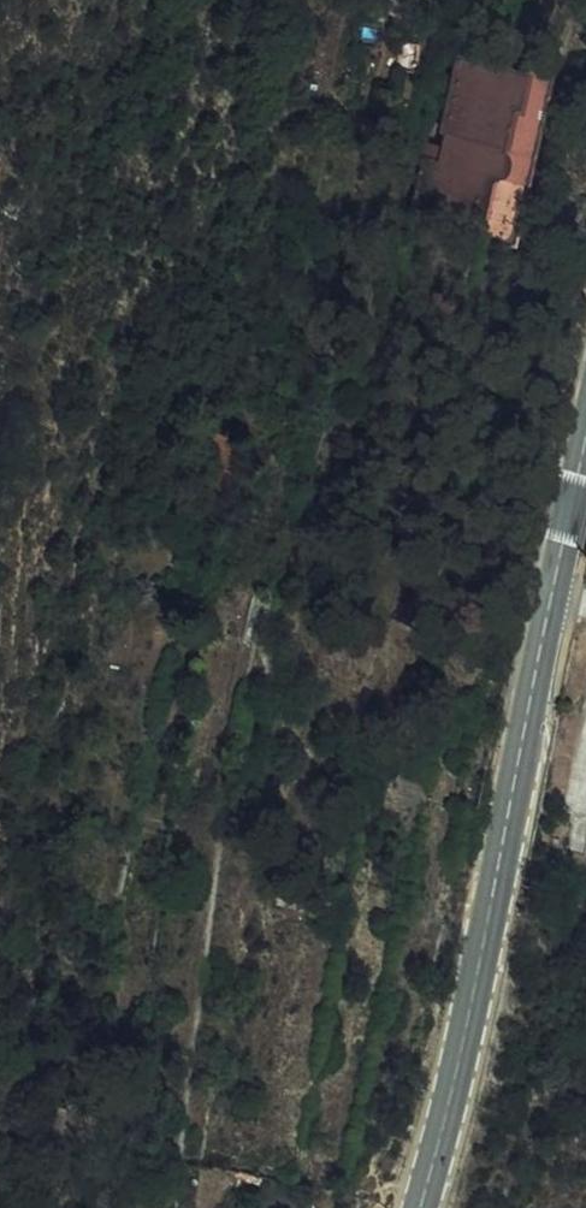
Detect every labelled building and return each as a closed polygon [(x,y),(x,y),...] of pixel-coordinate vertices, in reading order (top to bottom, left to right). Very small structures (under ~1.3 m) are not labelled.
[(512,87),(515,88),(523,56),(520,55),(457,39),(431,143),(417,139),(404,193),(437,201),(439,193),(469,199),(480,155),(496,159),(512,87)] [(480,155),(469,199),(465,215),(509,225),(551,47),(524,40),(520,55),(523,56),(515,88),(512,87),(496,159),(480,155)]
